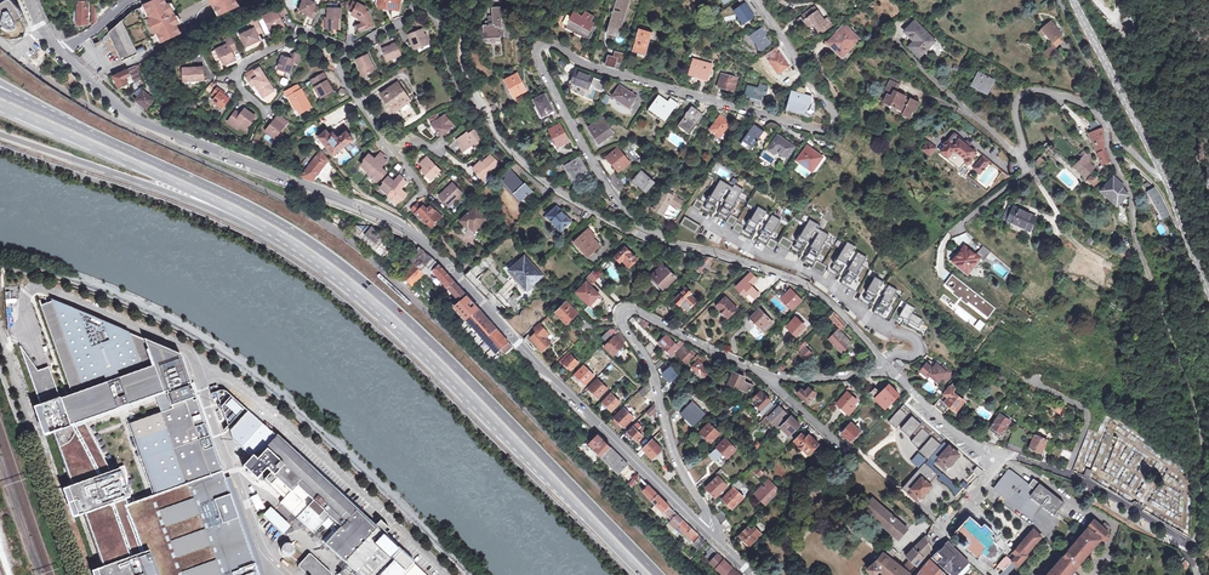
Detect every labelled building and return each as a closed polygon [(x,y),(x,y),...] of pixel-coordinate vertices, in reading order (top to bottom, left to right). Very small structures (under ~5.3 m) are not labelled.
[(99,0),(98,0),(96,2),(97,8),(99,11),(104,7),(99,0)] [(147,4),(149,8),(148,8),(154,21),(158,29),(157,29),(162,37),(163,37),(165,41),(182,33),(178,24),(180,23),(178,19),(173,21),(172,17),(176,15),(170,3),(168,4),(166,0),(155,0),(147,4)] [(216,1),(215,1),(219,9),(220,9),(222,13),(239,5),(237,0),(217,0),(216,1)] [(308,13),(312,15),(311,17),(315,18),(320,8),(315,6),(316,3),(308,0),(304,0),(300,10),(308,13)] [(401,0),(380,0),(379,5),(392,8),(392,9),(399,11),(401,0)] [(608,28),(619,31),(629,0),(617,0),(608,28)] [(746,0),(740,4),(745,13),(741,16),(742,18),(740,19),(744,24),(756,16),(752,11),(753,10),(746,0)] [(10,1),(7,2),(4,4),(3,5),(1,8),(0,9),(0,33),(1,34),(4,37),(5,37),(9,39),(13,39),(18,39),(22,38),(25,37),(28,34),(29,30),(29,29),(28,26),(24,18),(24,16),(23,15),(22,12),(19,8),(17,5),(15,2),(14,1),(11,1),(10,1)] [(77,10),(77,21),(77,24),(88,24),(88,13),(84,3),(77,3),(77,10)] [(368,12),(365,10),(367,8),(358,3),(358,4),(355,9),(352,14),(360,19),(361,18),(363,19),(362,21),(363,23),(358,25),(360,32),(365,30),(374,26),(368,12)] [(745,13),(740,4),(735,8),(741,16),(745,13)] [(270,30),(277,27),(283,24),(280,16),(284,14),(280,6),(270,11),(271,14),(264,17),(270,30)] [(500,30),(503,30),(501,6),(492,7),(493,23),(483,24),(483,31),(487,31),(487,36),(501,36),(500,30)] [(829,24),(817,6),(805,15),(809,19),(806,21),(810,26),(818,21),(823,28),(829,24)] [(341,8),(338,8),(329,8),(329,18),(326,18),(326,29),(339,29),(339,18),(341,18),(341,8)] [(580,14),(572,9),(565,24),(588,36),(595,22),(590,19),(592,14),(583,9),(580,14)] [(147,49),(131,17),(110,34),(123,59),(124,61),(147,49)] [(1139,28),(1137,17),(1129,19),(1131,29),(1139,28)] [(247,47),(253,44),(261,40),(258,34),(263,32),(258,21),(253,24),(255,28),(241,35),(247,47)] [(922,56),(936,41),(916,21),(907,32),(920,44),(915,49),(922,56)] [(1052,22),(1043,30),(1047,34),(1054,43),(1060,39),(1064,36),(1052,22)] [(860,38),(847,25),(831,41),(844,54),(860,38)] [(645,52),(651,29),(641,26),(635,48),(645,52)] [(764,26),(756,31),(761,38),(756,41),(762,50),(775,42),(764,26)] [(409,34),(411,40),(413,40),(416,48),(427,45),(422,30),(409,34)] [(752,35),(756,41),(761,38),(756,31),(752,35)] [(216,49),(220,58),(222,57),(224,62),(225,65),(236,60),(233,53),(232,51),(238,49),(232,37),(226,40),(228,44),(216,49)] [(573,48),(581,53),(585,42),(577,38),(573,48)] [(1054,43),(1052,46),(1053,47),(1055,49),(1063,43),(1060,39),(1054,43)] [(387,61),(401,55),(396,43),(391,44),(391,46),(382,49),(387,61)] [(1053,47),(1046,53),(1050,58),(1058,52),(1055,49),(1053,47)] [(220,58),(216,49),(212,51),(216,60),(220,58)] [(285,70),(285,71),(290,73),(294,62),(294,61),(299,62),(300,57),(296,52),(293,54),(291,59),(289,58),(281,56),(278,68),(285,70)] [(622,57),(610,53),(607,62),(620,66),(622,57)] [(780,74),(787,69),(784,64),(787,62),(781,53),(771,60),(780,74)] [(368,54),(356,59),(359,65),(363,76),(376,71),(368,54)] [(559,63),(565,67),(567,62),(562,58),(559,63)] [(708,77),(711,65),(694,60),(691,72),(708,77)] [(629,61),(627,70),(635,72),(638,63),(629,61)] [(138,65),(133,66),(142,82),(146,80),(138,65)] [(142,82),(133,66),(126,70),(130,76),(133,82),(137,89),(143,85),(142,82)] [(184,80),(185,80),(192,80),(205,80),(204,67),(183,68),(184,80)] [(589,87),(593,76),(577,69),(572,80),(589,87)] [(130,76),(126,70),(114,76),(120,88),(127,85),(123,79),(130,76)] [(274,89),(263,73),(258,76),(257,75),(256,72),(247,78),(250,82),(254,80),(260,88),(258,89),(263,98),(264,97),(271,93),(270,91),(274,89)] [(327,81),(328,81),(324,73),(311,80),(321,98),(333,91),(330,87),(327,81)] [(527,89),(519,73),(507,79),(516,95),(527,89)] [(995,80),(980,73),(973,85),(989,93),(995,80)] [(735,90),(738,79),(724,75),(721,85),(735,90)] [(133,82),(130,76),(123,79),(127,85),(133,82)] [(254,80),(250,82),(252,86),(255,84),(258,89),(260,88),(254,80)] [(898,106),(897,108),(906,113),(904,115),(911,119),(915,112),(917,113),(921,104),(912,100),(911,102),(908,100),(909,98),(898,92),(902,86),(893,81),(886,94),(889,96),(886,103),(893,106),(894,104),(898,106)] [(638,95),(621,83),(614,95),(630,107),(638,95)] [(209,93),(214,87),(210,84),(205,90),(209,93)] [(393,112),(409,101),(397,84),(381,95),(393,112)] [(769,93),(771,87),(767,86),(768,85),(763,84),(761,89),(751,86),(748,97),(758,100),(757,105),(762,106),(766,92),(769,93)] [(313,107),(302,89),(300,90),(297,85),(285,92),(284,93),(288,98),(289,98),(290,97),(298,109),(301,114),(313,107)] [(212,103),(221,110),(228,101),(223,97),(220,95),(221,93),(216,89),(210,96),(214,99),(212,103)] [(154,99),(143,90),(136,100),(147,108),(154,99)] [(277,93),(275,90),(271,93),(264,97),(267,102),(269,103),(272,101),(272,99),(275,97),(277,93)] [(801,108),(808,110),(811,99),(812,96),(793,91),(789,107),(800,110),(801,108)] [(554,109),(546,93),(536,98),(546,120),(553,116),(551,111),(554,109)] [(652,107),(662,114),(664,112),(669,115),(676,105),(677,106),(679,102),(673,98),(671,101),(661,94),(652,107)] [(296,110),(298,109),(290,97),(289,98),(296,110)] [(800,110),(789,107),(788,109),(811,115),(818,108),(812,106),(814,99),(811,99),(808,110),(801,108),(800,110)] [(221,110),(212,103),(210,106),(219,113),(221,110)] [(706,114),(694,105),(682,123),(693,131),(706,114)] [(989,107),(983,115),(992,121),(998,113),(989,107)] [(245,109),(241,115),(239,117),(235,114),(228,122),(238,129),(240,126),(242,123),(248,127),(255,117),(245,109)] [(450,113),(446,116),(452,124),(456,121),(450,113)] [(445,114),(441,118),(440,118),(437,120),(436,119),(431,122),(432,124),(428,126),(434,135),(438,132),(441,136),(449,130),(448,128),(453,125),(452,124),(446,116),(445,114)] [(280,115),(273,123),(267,130),(266,131),(275,139),(289,123),(280,115)] [(733,124),(722,115),(712,130),(725,139),(731,131),(729,129),(733,124)] [(597,128),(604,139),(615,132),(605,117),(591,126),(594,130),(597,128)] [(552,132),(559,145),(570,140),(561,122),(551,128),(553,131),(552,132)] [(758,122),(746,140),(756,147),(762,138),(766,140),(772,132),(758,122)] [(1105,141),(1102,126),(1099,122),(1091,126),(1093,131),(1089,133),(1103,163),(1107,161),(1112,160),(1106,147),(1105,141)] [(334,155),(353,140),(344,127),(334,134),(330,129),(319,136),(334,155)] [(601,141),(604,139),(597,128),(594,130),(601,141)] [(460,144),(465,149),(475,142),(477,144),(482,140),(474,129),(468,133),(467,131),(463,134),(457,139),(460,144)] [(955,134),(949,141),(950,142),(953,144),(955,146),(961,138),(955,134)] [(789,145),(779,138),(770,150),(777,154),(780,151),(789,158),(797,148),(791,143),(789,145)] [(955,146),(953,144),(950,142),(941,152),(949,159),(955,152),(965,161),(966,164),(968,166),(971,165),(971,164),(971,161),(969,159),(975,153),(969,148),(970,146),(961,138),(955,146)] [(753,151),(756,147),(746,140),(743,144),(753,151)] [(935,148),(928,142),(922,149),(929,155),(935,148)] [(349,151),(353,155),(359,151),(355,146),(349,151)] [(632,160),(620,146),(610,155),(622,168),(632,160)] [(807,163),(815,169),(824,157),(815,151),(815,152),(808,148),(799,160),(806,165),(807,163)] [(1054,156),(1048,150),(1041,157),(1047,163),(1054,156)] [(328,161),(320,151),(307,170),(303,177),(314,182),(328,161)] [(384,157),(385,156),(382,152),(376,159),(370,154),(365,159),(366,160),(362,165),(371,172),(384,157)] [(1089,152),(1075,167),(1087,178),(1096,167),(1091,162),(1095,157),(1089,152)] [(575,159),(573,154),(564,159),(570,170),(571,170),(578,183),(590,176),(583,163),(584,163),(580,156),(575,159)] [(473,169),(477,173),(482,178),(489,171),(491,173),(500,164),(491,155),(483,163),(481,161),(473,169)] [(988,161),(981,155),(977,161),(983,167),(988,161)] [(388,161),(384,157),(371,172),(370,174),(378,181),(382,177),(383,178),(388,172),(382,167),(388,161)] [(427,172),(433,178),(441,170),(427,157),(420,163),(424,167),(422,169),(426,174),(427,172)] [(1039,167),(1044,160),(1040,157),(1034,163),(1039,167)] [(983,167),(977,161),(972,167),(978,173),(983,167)] [(814,171),(815,169),(807,163),(806,165),(814,171)] [(527,184),(512,167),(505,173),(508,176),(505,180),(526,203),(532,197),(529,193),(534,190),(528,183),(527,184)] [(654,181),(642,170),(634,179),(646,190),(654,181)] [(482,182),(491,173),(489,171),(482,178),(477,173),(475,175),(482,182)] [(610,177),(615,183),(621,179),(616,172),(610,177)] [(380,187),(389,194),(403,179),(403,178),(399,174),(394,181),(388,176),(383,182),(384,183),(380,187)] [(1095,174),(1090,180),(1096,186),(1101,180),(1095,174)] [(1113,179),(1111,182),(1103,192),(1119,207),(1129,197),(1122,187),(1124,185),(1117,178),(1115,176),(1113,179)] [(620,190),(627,183),(623,177),(621,179),(615,183),(614,184),(620,190)] [(406,182),(403,179),(389,194),(388,195),(397,202),(400,198),(401,199),(406,193),(401,188),(406,182)] [(711,198),(706,207),(714,212),(718,206),(716,205),(720,200),(726,204),(725,206),(723,205),(720,211),(728,216),(732,211),(733,212),(742,198),(749,203),(753,197),(743,192),(746,188),(737,183),(737,184),(735,187),(722,179),(713,193),(712,192),(710,197),(711,198)] [(1154,188),(1147,182),(1143,186),(1148,192),(1164,219),(1170,215),(1154,188)] [(440,195),(444,200),(448,204),(453,200),(454,202),(463,193),(453,183),(440,195)] [(665,213),(672,200),(676,194),(666,188),(659,202),(656,200),(653,207),(665,213)] [(562,198),(555,193),(552,198),(559,203),(562,198)] [(685,199),(676,194),(672,200),(682,206),(685,199)] [(706,202),(698,198),(693,206),(701,211),(706,202)] [(434,219),(436,222),(442,215),(435,208),(434,209),(430,205),(429,204),(426,208),(424,210),(420,206),(416,202),(411,208),(423,221),(424,219),(429,224),(434,219)] [(758,209),(749,203),(747,206),(756,212),(754,216),(752,216),(749,221),(751,222),(745,230),(754,236),(758,229),(756,229),(759,223),(766,227),(765,230),(763,229),(760,235),(768,240),(773,231),(775,232),(780,223),(801,236),(795,247),(804,252),(807,245),(806,245),(807,242),(814,246),(810,252),(809,251),(806,257),(814,262),(819,253),(821,254),(824,249),(822,248),(825,244),(833,249),(835,246),(837,243),(828,238),(830,235),(818,227),(820,224),(811,219),(808,225),(795,217),(792,222),(782,216),(780,219),(773,215),(768,212),(768,211),(760,207),(758,209)] [(615,208),(609,204),(606,209),(612,213),(615,208)] [(562,230),(573,220),(558,205),(548,215),(562,230)] [(488,219),(476,206),(461,221),(477,238),(488,226),(484,222),(488,219)] [(1012,210),(1008,208),(1002,218),(1005,220),(1012,210)] [(1037,218),(1016,208),(1009,221),(1036,233),(1038,228),(1034,226),(1037,218)] [(740,218),(732,214),(727,222),(735,227),(733,230),(741,234),(746,226),(738,221),(740,218)] [(702,225),(686,216),(681,224),(697,233),(702,225)] [(366,235),(373,227),(371,226),(358,225),(356,227),(366,235)] [(376,242),(382,235),(373,227),(366,235),(376,242)] [(592,234),(594,232),(591,228),(578,239),(585,246),(584,247),(590,254),(601,244),(594,237),(592,234)] [(382,235),(376,242),(386,250),(390,246),(385,238),(382,235)] [(780,242),(779,243),(791,250),(796,242),(784,235),(780,242)] [(780,242),(772,237),(767,245),(775,250),(779,243),(780,242)] [(1086,241),(1091,245),(1095,241),(1090,237),(1086,241)] [(829,266),(827,270),(839,277),(841,274),(845,268),(843,267),(845,265),(851,268),(848,274),(847,273),(843,279),(842,282),(862,294),(859,299),(872,306),(874,304),(877,298),(876,297),(878,294),(884,298),(881,304),(879,303),(874,312),(890,321),(893,317),(903,301),(900,299),(902,297),(897,293),(898,290),(890,285),(885,292),(880,289),(885,282),(878,277),(880,275),(871,270),(874,265),(866,260),(868,257),(859,252),(853,262),(850,260),(857,247),(849,242),(847,245),(839,240),(837,243),(835,246),(843,250),(840,256),(839,255),(836,260),(834,259),(829,266)] [(639,258),(626,245),(616,255),(613,258),(619,264),(621,261),(629,268),(639,258)] [(435,270),(440,265),(435,259),(419,246),(410,259),(416,263),(403,276),(406,279),(414,286),(427,272),(430,274),(435,270)] [(995,255),(987,248),(979,257),(968,248),(956,263),(971,274),(983,260),(986,263),(995,255)] [(1178,260),(1183,256),(1180,251),(1175,254),(1178,260)] [(511,270),(523,282),(528,277),(535,284),(544,275),(525,256),(511,270)] [(705,266),(710,261),(713,257),(707,256),(696,267),(700,271),(705,266)] [(829,266),(817,259),(813,268),(825,275),(827,270),(829,266)] [(676,276),(663,263),(651,275),(664,288),(676,276)] [(435,270),(451,287),(456,283),(440,265),(435,270)] [(601,275),(595,269),(592,272),(598,278),(601,275)] [(592,272),(588,276),(594,282),(598,278),(592,272)] [(996,308),(952,274),(938,291),(936,301),(979,332),(996,308)] [(530,289),(535,284),(528,277),(523,282),(530,289)] [(600,296),(586,282),(578,290),(583,295),(581,297),(590,306),(600,296)] [(462,300),(468,296),(456,283),(451,287),(462,300)] [(692,293),(687,288),(675,300),(676,300),(677,302),(677,303),(680,304),(685,309),(678,316),(683,321),(689,314),(687,311),(692,306),(694,306),(696,305),(695,303),(697,301),(690,295),(692,293)] [(803,299),(792,288),(782,297),(794,309),(803,299)] [(61,400),(70,427),(84,421),(157,396),(163,412),(160,413),(130,424),(155,495),(222,471),(197,400),(193,401),(192,399),(196,397),(193,390),(190,391),(187,385),(190,384),(181,355),(144,340),(129,334),(78,312),(69,308),(53,302),(41,306),(38,296),(37,296),(72,395),(61,400)] [(468,320),(480,309),(468,296),(462,300),(460,302),(456,306),(468,320)] [(717,306),(719,307),(728,316),(730,318),(739,309),(727,297),(717,306)] [(5,299),(8,330),(11,326),(17,319),(20,299),(5,299)] [(543,305),(543,304),(542,304),(542,303),(541,303),(540,302),(539,302),(538,301),(536,301),(535,302),(533,302),(532,303),(531,304),(530,305),(530,306),(529,307),(529,309),(529,310),(529,312),(530,313),(531,315),(532,316),(533,316),(535,317),(536,317),(538,317),(539,316),(540,316),(541,316),(542,315),(543,314),(544,312),(544,311),(544,310),(544,309),(544,308),(544,306),(544,305),(543,305)] [(916,309),(903,301),(893,317),(898,320),(901,315),(906,318),(904,320),(909,323),(910,321),(920,326),(924,319),(913,313),(916,309)] [(556,313),(561,318),(563,316),(569,322),(578,314),(567,303),(556,313)] [(590,306),(585,308),(589,318),(595,315),(590,306)] [(726,318),(728,316),(719,307),(717,309),(726,318)] [(493,348),(498,353),(502,349),(509,342),(480,309),(468,320),(485,339),(480,343),(488,353),(493,348)] [(773,323),(760,309),(751,317),(750,319),(750,320),(750,321),(751,323),(752,324),(754,324),(755,325),(763,333),(773,323)] [(838,315),(835,311),(830,316),(838,326),(839,325),(842,328),(847,325),(838,315)] [(518,324),(519,326),(520,326),(521,327),(522,328),(524,328),(525,329),(527,328),(528,328),(530,327),(531,326),(532,325),(532,324),(533,324),(533,323),(533,321),(533,320),(533,319),(533,318),(532,318),(532,317),(531,316),(530,315),(528,314),(527,313),(525,313),(524,313),(522,314),(520,315),(520,316),(519,317),(518,317),(518,318),(518,320),(518,321),(518,323),(518,324)] [(567,325),(569,322),(563,316),(561,318),(567,325)] [(805,326),(795,317),(787,325),(796,335),(805,326)] [(652,324),(645,320),(641,324),(646,329),(652,324)] [(548,334),(540,326),(535,331),(537,333),(531,339),(543,351),(551,343),(545,337),(548,334)] [(845,337),(842,333),(839,330),(830,339),(841,351),(848,344),(845,340),(846,339),(845,338),(845,337)] [(607,341),(612,335),(608,331),(603,337),(607,341)] [(616,354),(623,346),(625,344),(624,343),(627,341),(619,333),(617,336),(616,335),(616,336),(605,346),(614,355),(616,354)] [(660,343),(669,354),(673,350),(675,351),(684,342),(681,341),(676,346),(667,336),(660,343)] [(852,344),(845,337),(845,338),(846,339),(845,340),(848,344),(841,351),(843,353),(852,344)] [(806,347),(810,343),(807,340),(799,349),(808,359),(813,354),(811,353),(812,352),(811,351),(810,352),(806,347)] [(649,353),(650,356),(658,349),(651,341),(644,347),(649,353)] [(509,342),(502,349),(503,349),(507,354),(514,347),(509,342)] [(19,346),(41,405),(35,407),(46,436),(54,433),(73,486),(65,489),(75,518),(85,514),(105,568),(94,571),(96,574),(158,574),(149,551),(145,553),(126,506),(128,505),(126,499),(130,498),(129,495),(133,493),(131,488),(125,490),(124,486),(127,485),(127,479),(126,471),(124,465),(118,467),(119,470),(111,473),(84,421),(70,427),(61,400),(49,367),(37,371),(21,346),(19,346)] [(626,349),(623,346),(616,354),(619,357),(626,349)] [(683,347),(676,353),(686,364),(696,353),(695,352),(694,353),(691,350),(688,352),(683,347)] [(671,358),(676,353),(675,351),(673,350),(669,354),(668,355),(671,358)] [(572,355),(565,362),(569,366),(567,368),(571,371),(579,362),(572,355)] [(708,360),(704,356),(702,358),(697,362),(692,367),(700,375),(698,376),(701,380),(709,372),(703,365),(708,360)] [(654,366),(656,371),(665,364),(661,360),(654,366)] [(901,367),(903,369),(907,365),(902,360),(898,360),(896,361),(895,360),(895,361),(896,361),(901,367)] [(928,364),(922,371),(929,377),(930,375),(939,382),(944,377),(947,379),(953,371),(945,365),(942,368),(936,363),(933,368),(928,364)] [(814,374),(819,368),(815,364),(808,372),(814,374)] [(576,375),(583,382),(586,385),(594,376),(585,366),(576,375)] [(677,376),(671,367),(663,373),(670,382),(677,376)] [(691,368),(698,376),(700,375),(692,367),(691,368)] [(929,377),(922,371),(921,371),(919,374),(926,380),(929,377)] [(733,374),(729,383),(742,389),(742,390),(749,394),(752,386),(743,382),(745,379),(733,374)] [(583,382),(576,375),(574,377),(581,384),(583,382)] [(589,388),(590,389),(595,394),(599,398),(608,389),(598,379),(589,388)] [(958,384),(960,381),(957,379),(945,394),(949,398),(945,402),(941,399),(934,407),(944,415),(951,407),(958,412),(966,402),(954,393),(960,386),(958,384)] [(644,397),(651,390),(650,385),(649,382),(639,392),(644,397)] [(747,397),(749,394),(742,390),(742,389),(729,383),(728,385),(729,386),(738,390),(737,393),(747,397)] [(667,384),(662,389),(663,395),(670,388),(667,384)] [(900,395),(890,384),(876,398),(886,408),(900,395)] [(808,402),(816,393),(811,388),(807,393),(802,389),(798,393),(808,402)] [(771,401),(760,391),(753,399),(757,403),(755,404),(762,410),(771,401)] [(627,403),(635,411),(646,400),(639,392),(627,403)] [(846,413),(853,405),(857,401),(847,392),(835,406),(845,414),(846,413)] [(603,402),(609,408),(612,411),(620,403),(611,394),(603,402)] [(244,409),(231,396),(221,407),(228,426),(244,409)] [(680,408),(675,402),(672,405),(673,406),(677,410),(680,408)] [(693,425),(705,413),(693,402),(690,406),(689,404),(683,410),(684,411),(682,414),(693,425)] [(771,410),(775,405),(772,403),(767,408),(770,411),(771,410)] [(655,404),(646,413),(650,417),(657,410),(655,404)] [(775,405),(771,410),(765,414),(767,417),(777,429),(792,417),(777,404),(775,405)] [(855,407),(853,405),(846,413),(849,415),(855,407)] [(903,405),(889,422),(896,428),(901,422),(904,425),(901,429),(910,437),(913,433),(915,436),(911,441),(919,447),(918,451),(911,462),(921,470),(945,441),(903,405)] [(669,419),(677,410),(673,406),(667,411),(669,419)] [(1061,416),(1063,411),(1053,406),(1051,411),(1061,416)] [(615,419),(620,423),(624,427),(634,417),(625,409),(615,419)] [(262,455),(277,438),(247,412),(229,431),(232,441),(251,458),(255,454),(259,452),(262,455)] [(1010,423),(999,415),(991,427),(998,433),(1002,435),(1010,423)] [(801,426),(792,417),(777,429),(782,430),(791,436),(801,426)] [(627,431),(634,438),(638,442),(643,437),(640,433),(644,429),(637,422),(627,431)] [(710,423),(701,432),(712,442),(720,434),(722,431),(719,429),(718,429),(719,427),(714,422),(712,425),(710,423)] [(861,432),(852,423),(842,434),(851,442),(861,432)] [(311,469),(317,463),(283,431),(277,438),(262,455),(259,452),(255,454),(251,458),(243,467),(257,480),(266,469),(274,476),(268,475),(262,480),(269,486),(271,483),(287,497),(281,503),(314,534),(329,517),(341,527),(325,544),(347,564),(358,574),(426,574),(311,469)] [(632,440),(634,438),(627,431),(625,433),(632,440)] [(819,444),(806,431),(795,442),(800,447),(798,449),(806,457),(819,444)] [(712,442),(701,432),(699,434),(710,445),(712,442)] [(995,445),(1002,435),(998,433),(997,435),(994,433),(988,443),(995,445)] [(606,443),(601,437),(593,445),(598,450),(606,443)] [(719,449),(728,458),(729,459),(740,448),(729,437),(718,448),(719,449)] [(1047,443),(1034,437),(1029,449),(1042,454),(1047,443)] [(662,449),(653,439),(637,454),(639,456),(645,451),(647,453),(652,459),(662,449)] [(945,441),(935,453),(940,457),(950,446),(952,448),(955,444),(948,439),(945,441)] [(1051,453),(1056,442),(1050,440),(1046,451),(1051,453)] [(603,456),(611,448),(606,443),(598,450),(603,456)] [(935,453),(931,458),(946,471),(960,455),(952,448),(950,446),(940,457),(935,453)] [(603,456),(604,456),(604,457),(612,449),(611,448),(603,456)] [(621,474),(629,466),(612,449),(604,457),(621,474)] [(728,458),(719,449),(712,455),(722,465),(727,461),(727,460),(728,458)] [(689,470),(694,465),(695,465),(691,460),(686,465),(689,470)] [(924,466),(931,472),(935,467),(928,461),(924,466)] [(699,470),(694,465),(689,470),(688,471),(692,477),(699,470)] [(1080,467),(1075,465),(1072,472),(1077,474),(1080,467)] [(978,476),(983,471),(977,466),(973,471),(978,476)] [(949,480),(935,467),(931,472),(929,474),(943,487),(949,480)] [(716,498),(728,486),(722,480),(724,478),(721,474),(724,471),(722,469),(717,474),(718,476),(706,488),(708,490),(704,496),(706,500),(709,497),(711,498),(713,496),(716,498)] [(126,506),(145,553),(149,551),(158,574),(265,574),(230,477),(225,479),(222,471),(155,495),(128,505),(126,506)] [(630,471),(625,476),(629,479),(634,474),(630,471)] [(997,490),(1003,495),(1044,529),(1063,505),(1039,485),(1035,490),(1012,472),(997,490)] [(908,484),(903,489),(918,502),(932,486),(922,477),(912,488),(908,484)] [(730,484),(724,478),(722,480),(728,486),(730,484)] [(645,492),(650,486),(643,479),(641,481),(647,487),(643,491),(645,492)] [(739,480),(733,486),(735,488),(738,492),(745,486),(739,480)] [(780,491),(771,482),(759,494),(764,500),(762,501),(766,505),(780,491)] [(656,492),(650,486),(645,492),(651,499),(657,493),(656,492)] [(738,492),(735,488),(724,498),(734,509),(744,498),(738,492)] [(651,499),(654,501),(659,496),(657,493),(651,499)] [(673,520),(678,515),(674,510),(659,496),(654,501),(673,520)] [(864,509),(875,518),(884,508),(873,499),(864,509)] [(262,516),(283,536),(293,530),(288,526),(270,508),(262,516)] [(909,531),(884,508),(875,518),(900,541),(909,531)] [(722,509),(717,514),(722,523),(729,516),(722,509)] [(682,530),(694,541),(696,543),(701,536),(678,515),(673,520),(671,523),(680,532),(682,530)] [(736,527),(729,516),(722,523),(730,534),(736,527)] [(964,539),(960,544),(965,548),(966,547),(978,557),(979,557),(990,567),(1003,554),(998,549),(997,551),(996,548),(995,547),(991,543),(993,541),(989,537),(992,534),(984,526),(981,529),(970,519),(958,533),(964,539)] [(1086,530),(1099,541),(1100,542),(1101,541),(1105,542),(1106,543),(1109,539),(1106,535),(1107,534),(1107,533),(1109,530),(1104,525),(1101,528),(1093,521),(1086,530)] [(751,531),(748,528),(739,536),(750,547),(762,536),(755,528),(751,531)] [(1029,559),(1041,545),(1038,543),(1041,538),(1041,537),(1042,536),(1035,529),(1034,531),(1033,531),(1013,554),(1016,557),(1017,557),(1013,562),(1022,570),(1031,560),(1029,559)] [(682,530),(680,532),(691,543),(694,541),(682,530)] [(1074,573),(1079,565),(1099,541),(1086,530),(1068,552),(1065,555),(1059,562),(1056,565),(1048,574),(1072,574),(1074,573)] [(701,551),(708,543),(701,536),(696,543),(695,544),(701,551)] [(927,537),(906,557),(910,561),(903,568),(893,557),(899,550),(894,545),(867,570),(872,574),(876,574),(881,571),(885,574),(911,574),(912,573),(932,549),(927,537)] [(933,558),(945,569),(958,553),(948,543),(933,558)] [(292,547),(289,545),(286,544),(284,545),(282,546),(281,548),(281,551),(282,553),(283,555),(287,557),(289,556),(292,554),(293,552),(293,549),(292,547)] [(710,554),(715,559),(719,563),(724,559),(719,555),(720,554),(709,544),(704,549),(710,554)] [(691,563),(696,557),(691,553),(686,558),(691,563)] [(945,569),(952,574),(958,574),(968,563),(958,553),(945,569)] [(308,556),(298,567),(298,568),(298,569),(305,574),(330,574),(310,556),(309,556),(308,556)] [(1013,562),(1009,558),(1006,556),(997,566),(1003,571),(1013,562)] [(719,563),(715,559),(712,562),(711,563),(718,569),(726,560),(724,558),(724,559),(719,563)] [(931,574),(946,574),(940,569),(939,566),(932,560),(924,568),(931,574)] [(972,566),(968,563),(958,574),(964,574),(972,566)] [(337,574),(358,574),(347,564),(337,574)]
